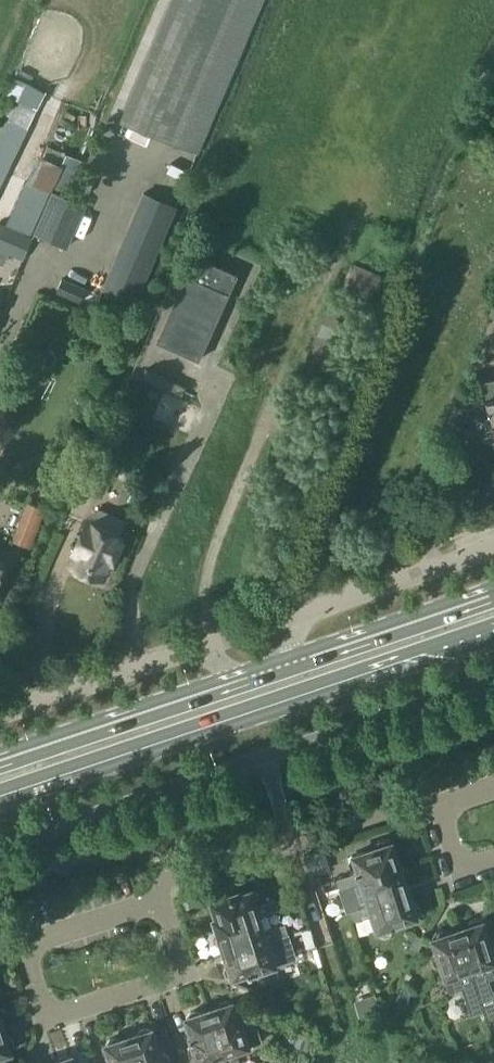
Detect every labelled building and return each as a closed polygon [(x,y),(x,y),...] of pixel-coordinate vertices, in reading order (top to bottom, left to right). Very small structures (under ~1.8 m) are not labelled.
[(119,120),(198,154),(264,0),(170,0),(119,120)] [(46,91),(14,76),(5,94),(17,100),(8,118),(7,117),(0,132),(0,184),(46,91)] [(44,157),(37,153),(5,225),(31,236),(53,187),(67,193),(81,159),(49,145),(44,157)] [(67,248),(86,205),(52,190),(33,233),(67,248)] [(143,191),(113,257),(100,287),(132,302),(145,272),(176,205),(143,191)] [(0,222),(0,249),(23,259),(33,237),(31,236),(5,225),(0,222)] [(155,341),(198,360),(237,274),(194,255),(155,341)] [(294,382),(329,397),(365,312),(330,297),(294,382)] [(142,377),(182,395),(186,386),(145,368),(142,377)] [(485,381),(488,397),(486,398),(488,407),(480,410),(475,416),(479,431),(485,436),(491,434),(493,441),(493,379),(485,381)] [(96,463),(83,488),(103,498),(116,473),(96,463)] [(26,545),(41,508),(28,503),(13,540),(26,545)] [(91,523),(87,521),(69,513),(56,542),(79,553),(73,565),(78,567),(76,572),(92,579),(94,574),(99,576),(107,557),(113,559),(121,539),(116,537),(123,522),(97,510),(91,523)] [(356,871),(357,871),(336,878),(339,887),(360,880),(399,866),(391,841),(390,839),(383,837),(378,839),(374,845),(375,847),(351,855),(352,857),(350,857),(348,863),(349,868),(354,871),(356,871)] [(360,880),(365,896),(345,903),(347,911),(408,891),(405,881),(407,881),(409,874),(407,870),(402,866),(399,866),(360,880)] [(211,901),(217,917),(214,918),(217,928),(258,915),(279,908),(276,899),(257,905),(259,898),(258,893),(253,889),(239,894),(238,892),(226,896),(220,894),(215,896),(211,901)] [(371,915),(376,930),(380,934),(384,936),(389,934),(391,930),(391,925),(416,917),(416,915),(418,915),(420,909),(418,904),(413,900),(411,901),(408,891),(347,911),(351,921),(371,915)] [(215,942),(220,946),(222,945),(225,953),(287,932),(284,924),(264,931),(258,915),(217,928),(217,930),(215,931),(213,937),(215,942)] [(474,984),(475,983),(480,997),(481,997),(493,992),(493,991),(490,980),(493,978),(493,946),(491,947),(482,921),(481,921),(481,919),(475,918),(470,919),(467,924),(467,926),(457,929),(474,984)] [(445,980),(449,992),(461,988),(471,1016),(485,1011),(481,997),(480,997),(475,983),(474,984),(457,929),(445,933),(445,931),(440,929),(435,931),(432,935),(432,937),(431,938),(436,952),(433,953),(432,957),(433,961),(436,963),(439,962),(445,980)] [(225,963),(223,969),(225,973),(230,977),(248,971),(249,973),(254,971),(255,973),(261,975),(266,974),(270,969),(269,967),(275,965),(274,964),(295,957),(287,932),(225,953),(228,962),(225,963)] [(217,1007),(208,1010),(226,1062),(241,1062),(237,1049),(262,1041),(253,1015),(243,1011),(236,1014),(232,1002),(226,1000),(221,1001),(217,1007)] [(197,1056),(198,1062),(199,1062),(226,1062),(208,1010),(201,1012),(195,1010),(190,1012),(186,1017),(192,1035),(190,1036),(192,1042),(190,1042),(188,1048),(189,1053),(194,1057),(197,1056)] [(12,1050),(14,1044),(13,1039),(8,1036),(5,1036),(2,1027),(0,1028),(0,1054),(12,1050)] [(137,1033),(128,1036),(137,1062),(169,1062),(170,1060),(168,1055),(163,1051),(161,1052),(159,1047),(157,1047),(151,1029),(145,1027),(140,1029),(137,1033)] [(128,1036),(120,1039),(114,1037),(109,1039),(106,1044),(112,1062),(111,1062),(137,1062),(128,1036)] [(71,1055),(65,1054),(60,1056),(57,1060),(49,1062),(74,1062),(71,1055)]
